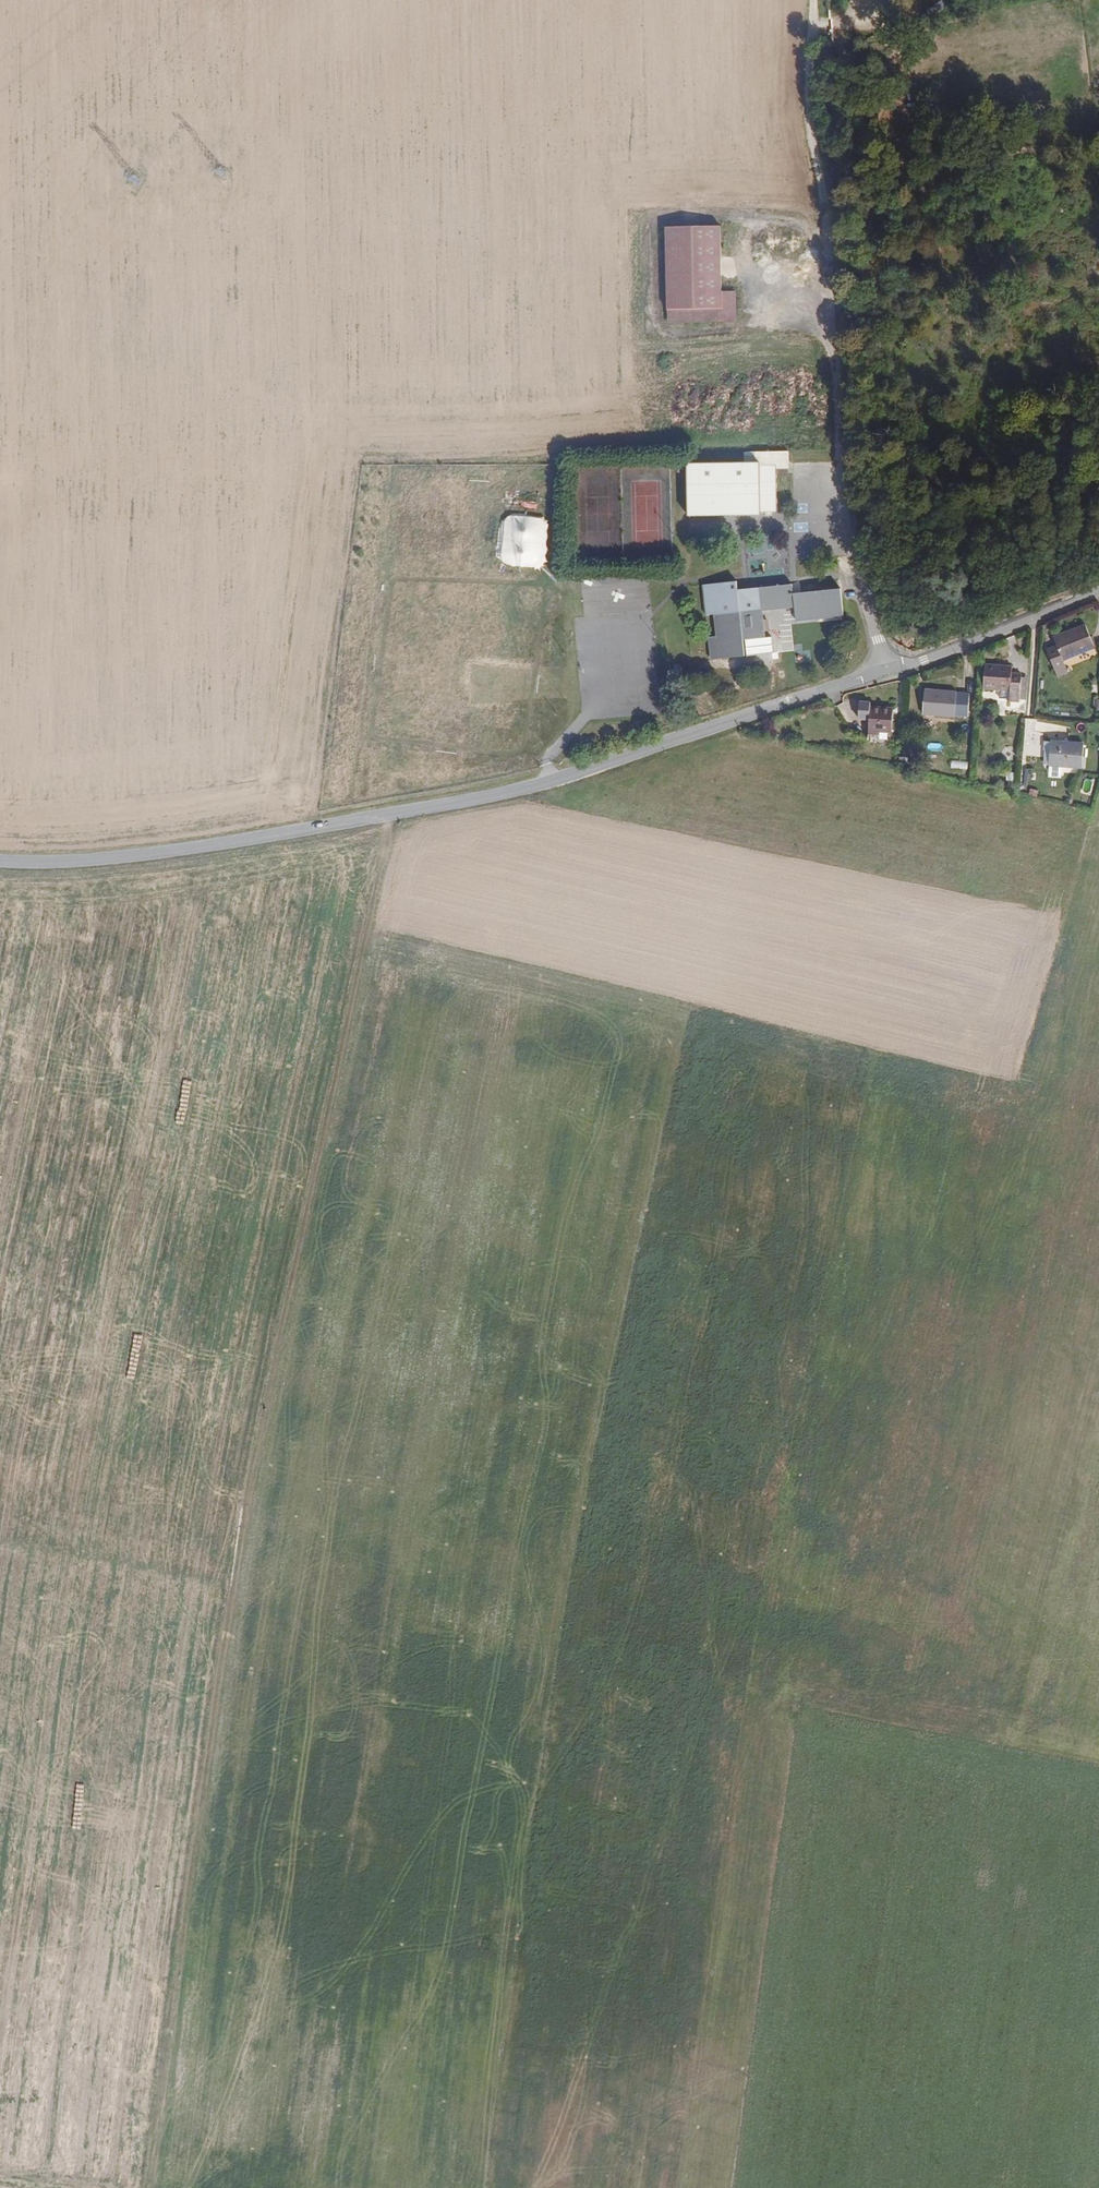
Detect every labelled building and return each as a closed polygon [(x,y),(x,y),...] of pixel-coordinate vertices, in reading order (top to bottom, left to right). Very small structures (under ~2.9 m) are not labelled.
[(719,228),(665,231),(668,310),(722,308),(722,292),(719,228)] [(722,308),(668,310),(669,324),(736,321),(734,291),(722,292),(722,308)] [(686,467),(687,518),(780,518),(779,478),(794,478),(794,455),(746,455),(746,467),(686,467)] [(810,462),(794,462),(794,471),(811,471),(810,462)] [(738,582),(704,584),(706,615),(717,615),(718,637),(709,637),(711,660),(744,658),(743,642),(764,641),(763,614),(796,613),(795,594),(794,582),(761,584),(761,592),(738,594),(738,582)] [(842,591),(795,594),(797,621),(845,617),(842,591)] [(1071,636),(1054,642),(1061,663),(1092,652),(1084,627),(1070,632),(1071,636)] [(1054,652),(1043,658),(1052,677),(1063,671),(1054,652)] [(1007,666),(983,665),(982,690),(996,691),(1007,691),(1006,700),(1017,700),(1018,678),(1018,673),(1007,673),(1007,666)] [(968,695),(924,691),(921,716),(966,720),(968,695)] [(1005,699),(1006,700),(1007,691),(996,691),(996,698),(1005,698),(1005,699)] [(857,702),(857,719),(868,720),(867,737),(879,737),(879,733),(891,734),(893,709),(870,708),(871,703),(857,702)] [(1082,744),(1049,742),(1048,767),(1081,769),(1082,744)] [(1040,791),(1031,789),(1029,795),(1038,798),(1040,791)]
